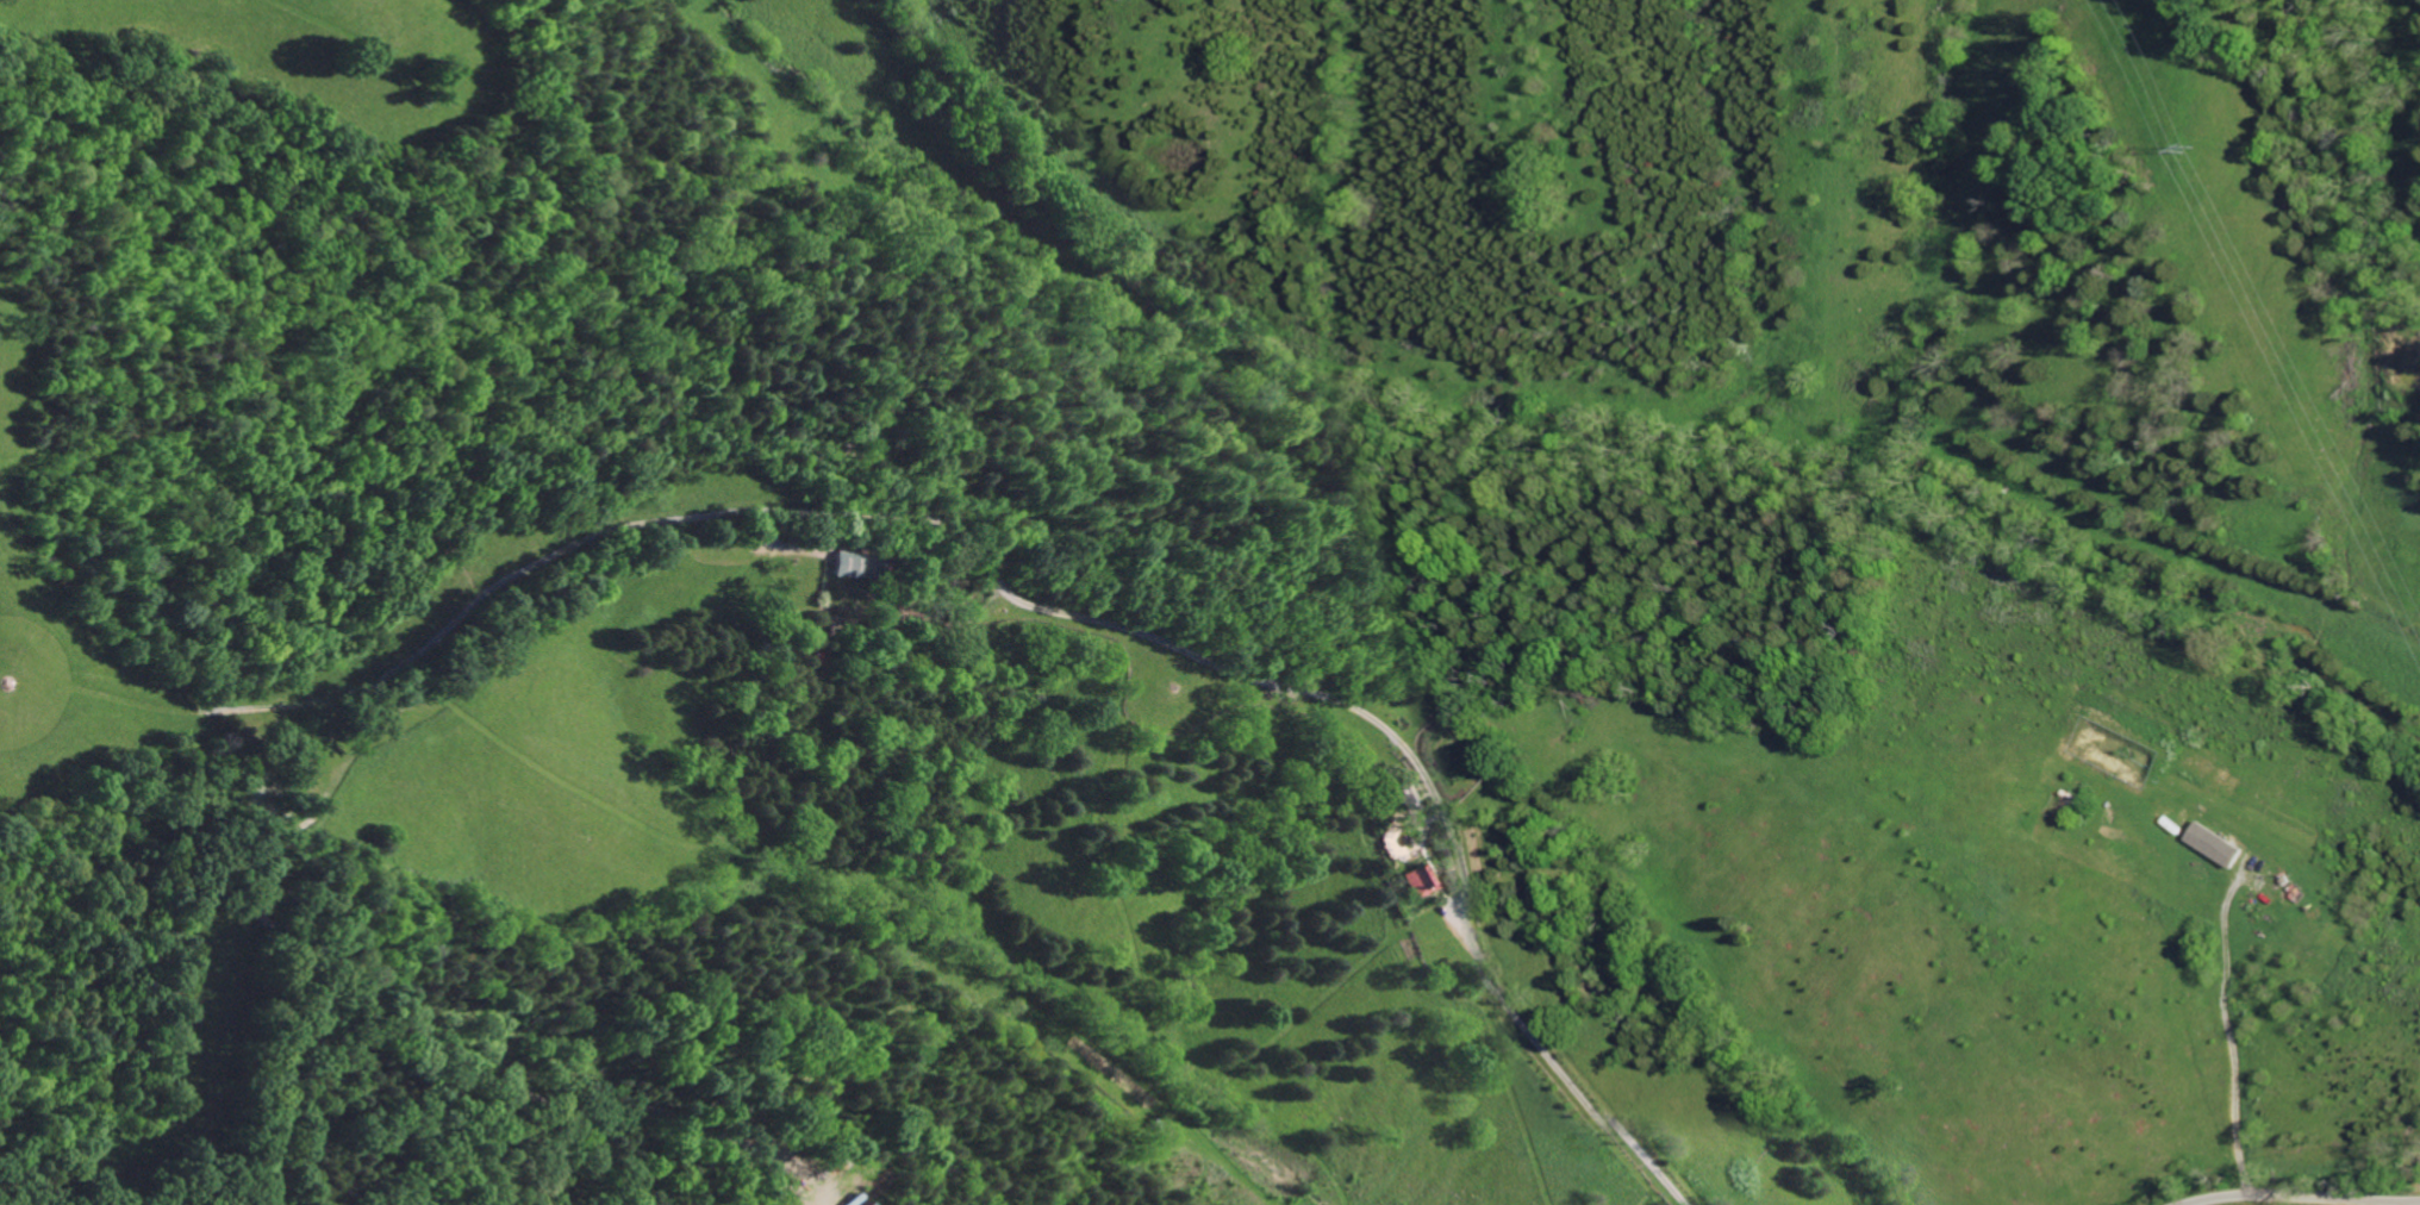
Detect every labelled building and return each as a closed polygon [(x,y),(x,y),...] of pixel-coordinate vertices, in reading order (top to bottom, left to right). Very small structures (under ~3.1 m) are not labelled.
[(835,575),(889,576),(889,553),(836,552),(835,575)] [(2253,850),(2204,820),(2192,840),(2241,870),(2253,850)] [(1401,876),(1413,899),(1436,887),(1424,864),(1401,876)]
